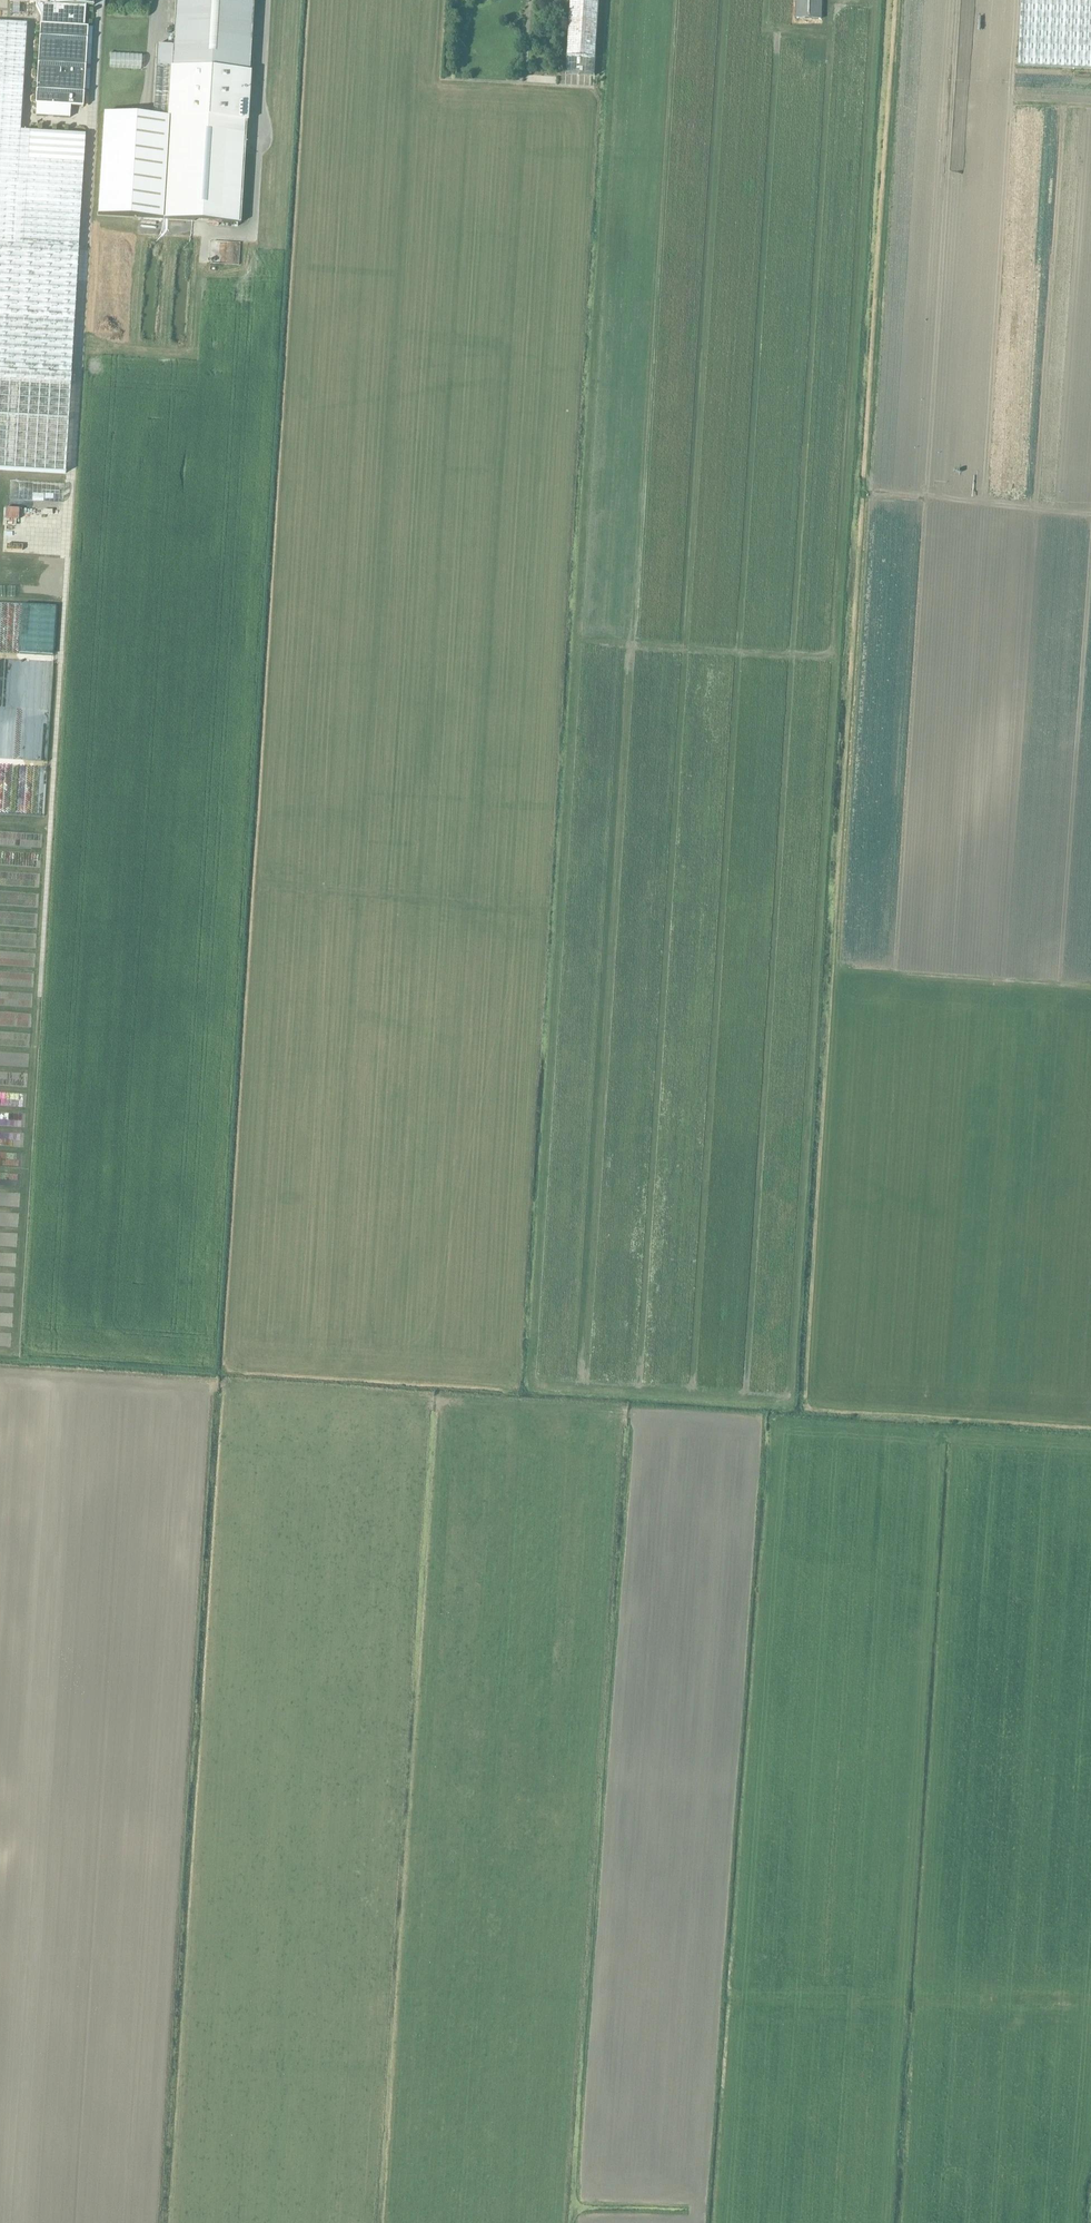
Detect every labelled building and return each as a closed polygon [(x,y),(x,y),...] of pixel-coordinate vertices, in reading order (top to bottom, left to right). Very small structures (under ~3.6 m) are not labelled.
[(11,2),(37,4),(37,7),(41,16),(36,104),(37,104),(36,116),(70,118),(71,106),(83,107),(88,28),(85,28),(87,6),(94,6),(94,0),(11,0),(11,2)] [(98,215),(241,223),(247,121),(248,121),(251,72),(250,72),(254,0),(176,0),(173,46),(157,45),(153,115),(105,113),(98,215)] [(566,73),(595,75),(600,0),(570,0),(566,73)] [(821,19),(822,0),(797,0),(797,18),(821,19)] [(1090,69),(1090,0),(1021,0),(1019,66),(1090,69)] [(71,373),(86,134),(21,130),(27,23),(0,22),(0,369),(71,373)] [(65,473),(71,373),(0,369),(0,469),(65,473)]
